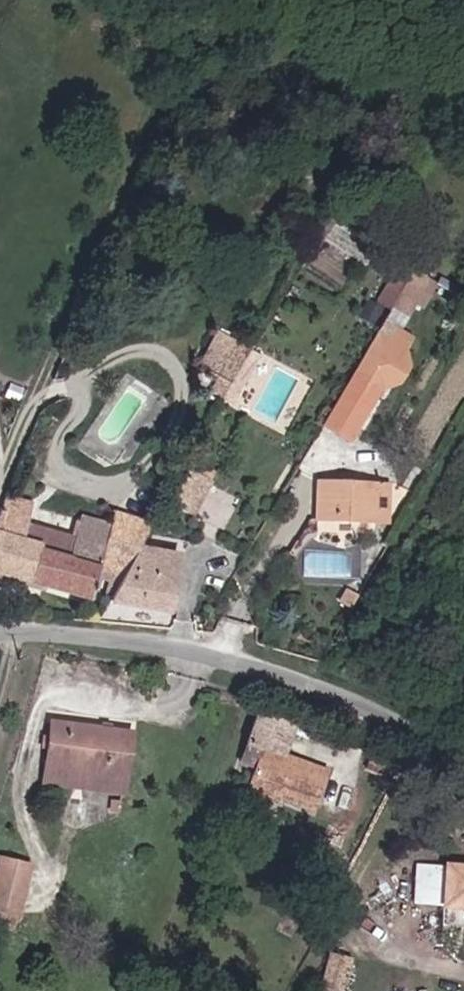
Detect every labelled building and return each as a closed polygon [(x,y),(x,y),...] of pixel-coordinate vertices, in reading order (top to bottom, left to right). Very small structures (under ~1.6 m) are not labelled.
[(422,305),(436,282),(410,267),(387,305),(407,315),(416,301),(422,305)] [(371,300),(362,319),(379,327),(388,308),(371,300)] [(414,319),(422,305),(416,301),(407,315),(414,319)] [(418,375),(415,358),(421,341),(394,324),(370,367),(336,427),(362,443),(397,385),(415,379),(418,375)] [(236,398),(260,354),(219,332),(206,355),(230,368),(218,388),(236,398)] [(222,492),(192,471),(174,503),(205,521),(222,492)] [(394,504),(393,482),(323,483),(324,521),(383,521),(383,504),(394,504)] [(0,518),(0,570),(86,599),(91,584),(99,560),(73,551),(77,539),(29,523),(34,508),(7,499),(0,518)] [(394,520),(394,504),(383,504),(383,521),(394,520)] [(99,560),(91,584),(117,593),(140,548),(153,522),(120,513),(114,529),(84,519),(77,539),(73,551),(99,560)] [(170,615),(181,554),(140,548),(117,593),(112,605),(170,615)] [(346,571),(346,552),(304,552),(303,571),(346,571)] [(285,790),(284,796),(318,807),(332,766),(286,751),(294,724),(261,713),(246,761),(261,766),(256,781),(285,790)] [(53,719),(47,761),(125,772),(131,731),(53,719)] [(125,772),(47,761),(45,777),(123,789),(125,772)] [(282,801),(284,796),(285,790),(256,781),(253,792),(282,801)] [(20,914),(33,864),(2,856),(0,863),(0,909),(14,912),(20,914)] [(420,905),(452,908),(453,901),(463,902),(463,865),(423,863),(420,905)] [(14,912),(0,909),(0,924),(10,926),(14,912)] [(348,958),(328,951),(319,977),(340,984),(348,958)]
